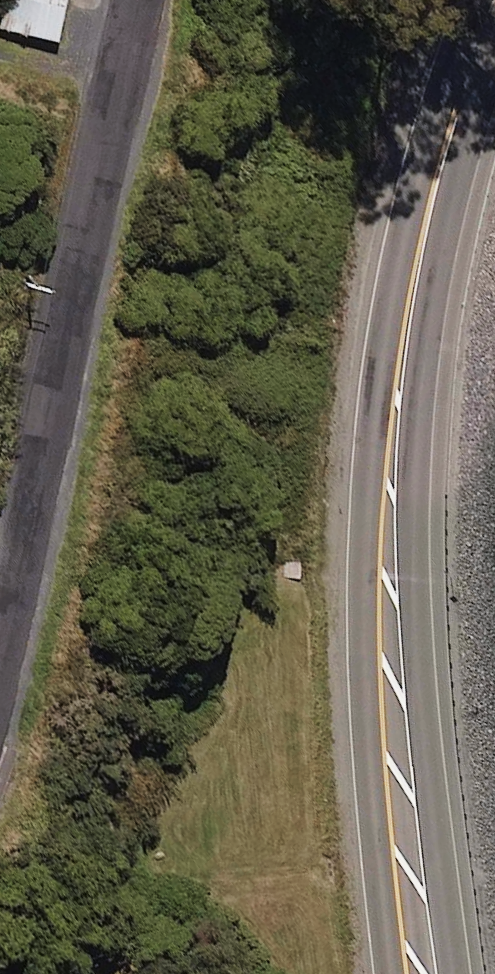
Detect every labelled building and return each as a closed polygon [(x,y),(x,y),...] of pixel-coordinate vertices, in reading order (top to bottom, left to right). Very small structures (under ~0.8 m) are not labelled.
[(0,17),(0,27),(57,38),(65,0),(3,0),(0,17)]
